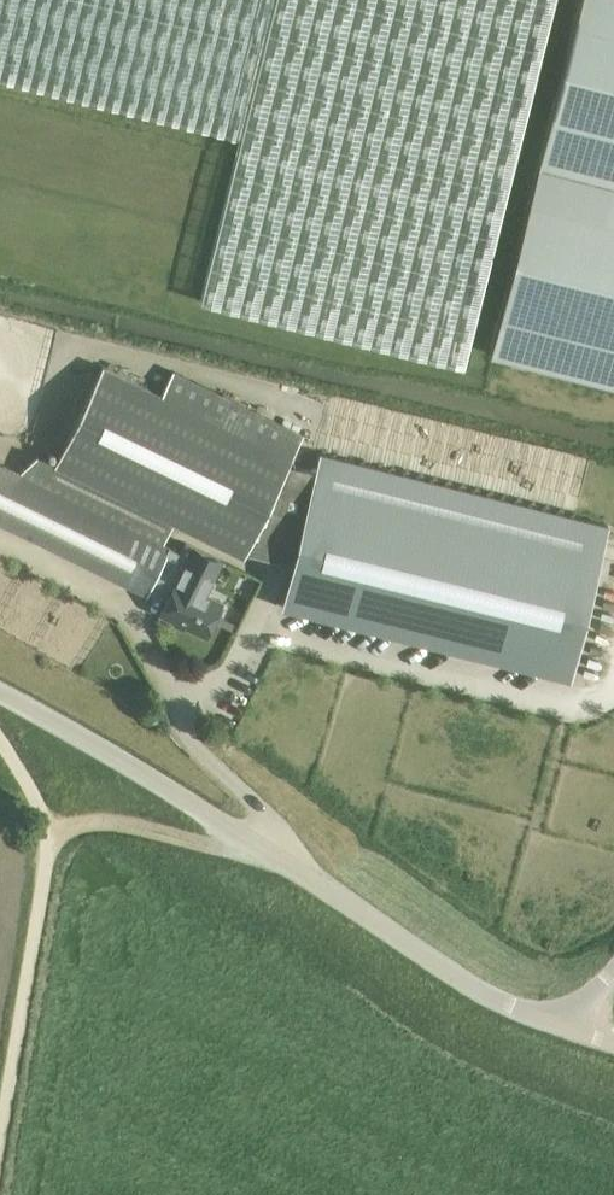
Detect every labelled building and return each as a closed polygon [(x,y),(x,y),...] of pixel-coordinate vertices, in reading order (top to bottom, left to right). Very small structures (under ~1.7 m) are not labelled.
[(273,0),(0,0),(0,78),(239,138),(273,0)] [(239,138),(198,299),(462,365),(553,0),(273,0),(239,138)] [(490,352),(613,384),(613,0),(580,0),(490,352)] [(292,458),(103,366),(55,463),(36,454),(20,473),(0,463),(0,523),(139,591),(172,521),(244,556),(246,552),(289,465),(292,458)] [(413,452),(499,470),(498,472),(521,477),(524,463),(538,466),(543,444),(416,416),(414,425),(418,426),(413,452)] [(289,465),(246,552),(293,564),(282,606),(569,677),(608,525),(321,454),(316,471),(289,465)] [(176,579),(160,612),(205,635),(222,601),(176,579)]
